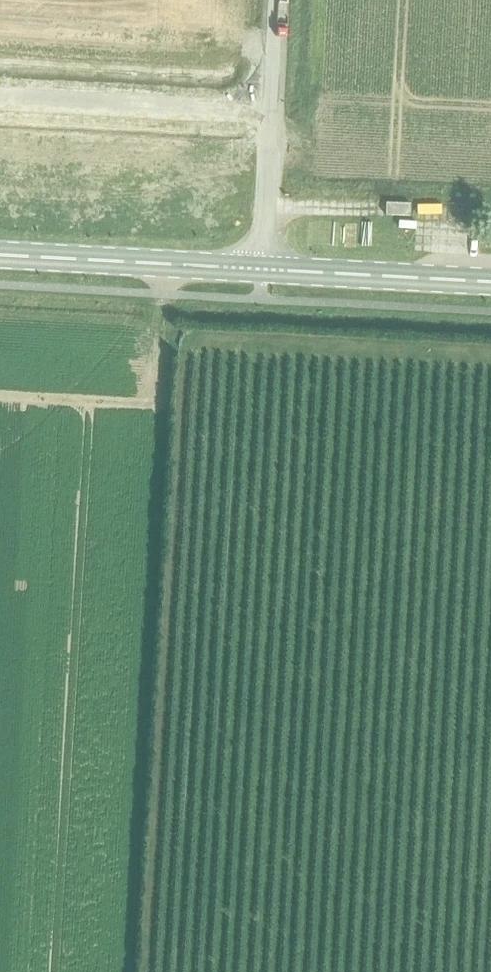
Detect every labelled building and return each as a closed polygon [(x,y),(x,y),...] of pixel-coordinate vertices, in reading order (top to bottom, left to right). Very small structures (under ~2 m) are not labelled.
[(386,203),(385,215),(409,217),(410,204),(386,203)]
